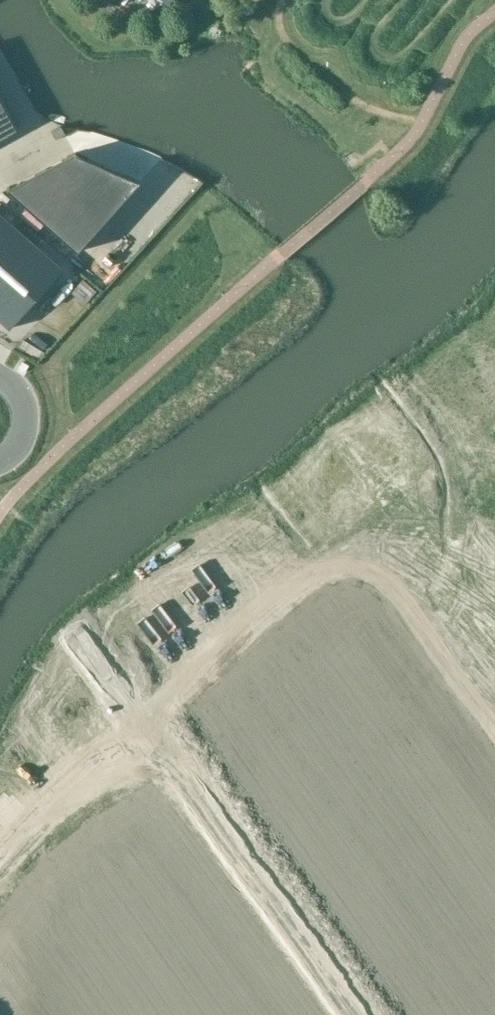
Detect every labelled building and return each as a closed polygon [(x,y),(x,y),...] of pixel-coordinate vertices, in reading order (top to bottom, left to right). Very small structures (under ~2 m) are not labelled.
[(18,129),(0,96),(0,139),(18,129)] [(96,145),(10,192),(103,273),(166,206),(96,145)] [(11,328),(64,268),(0,212),(0,319),(11,328)]
